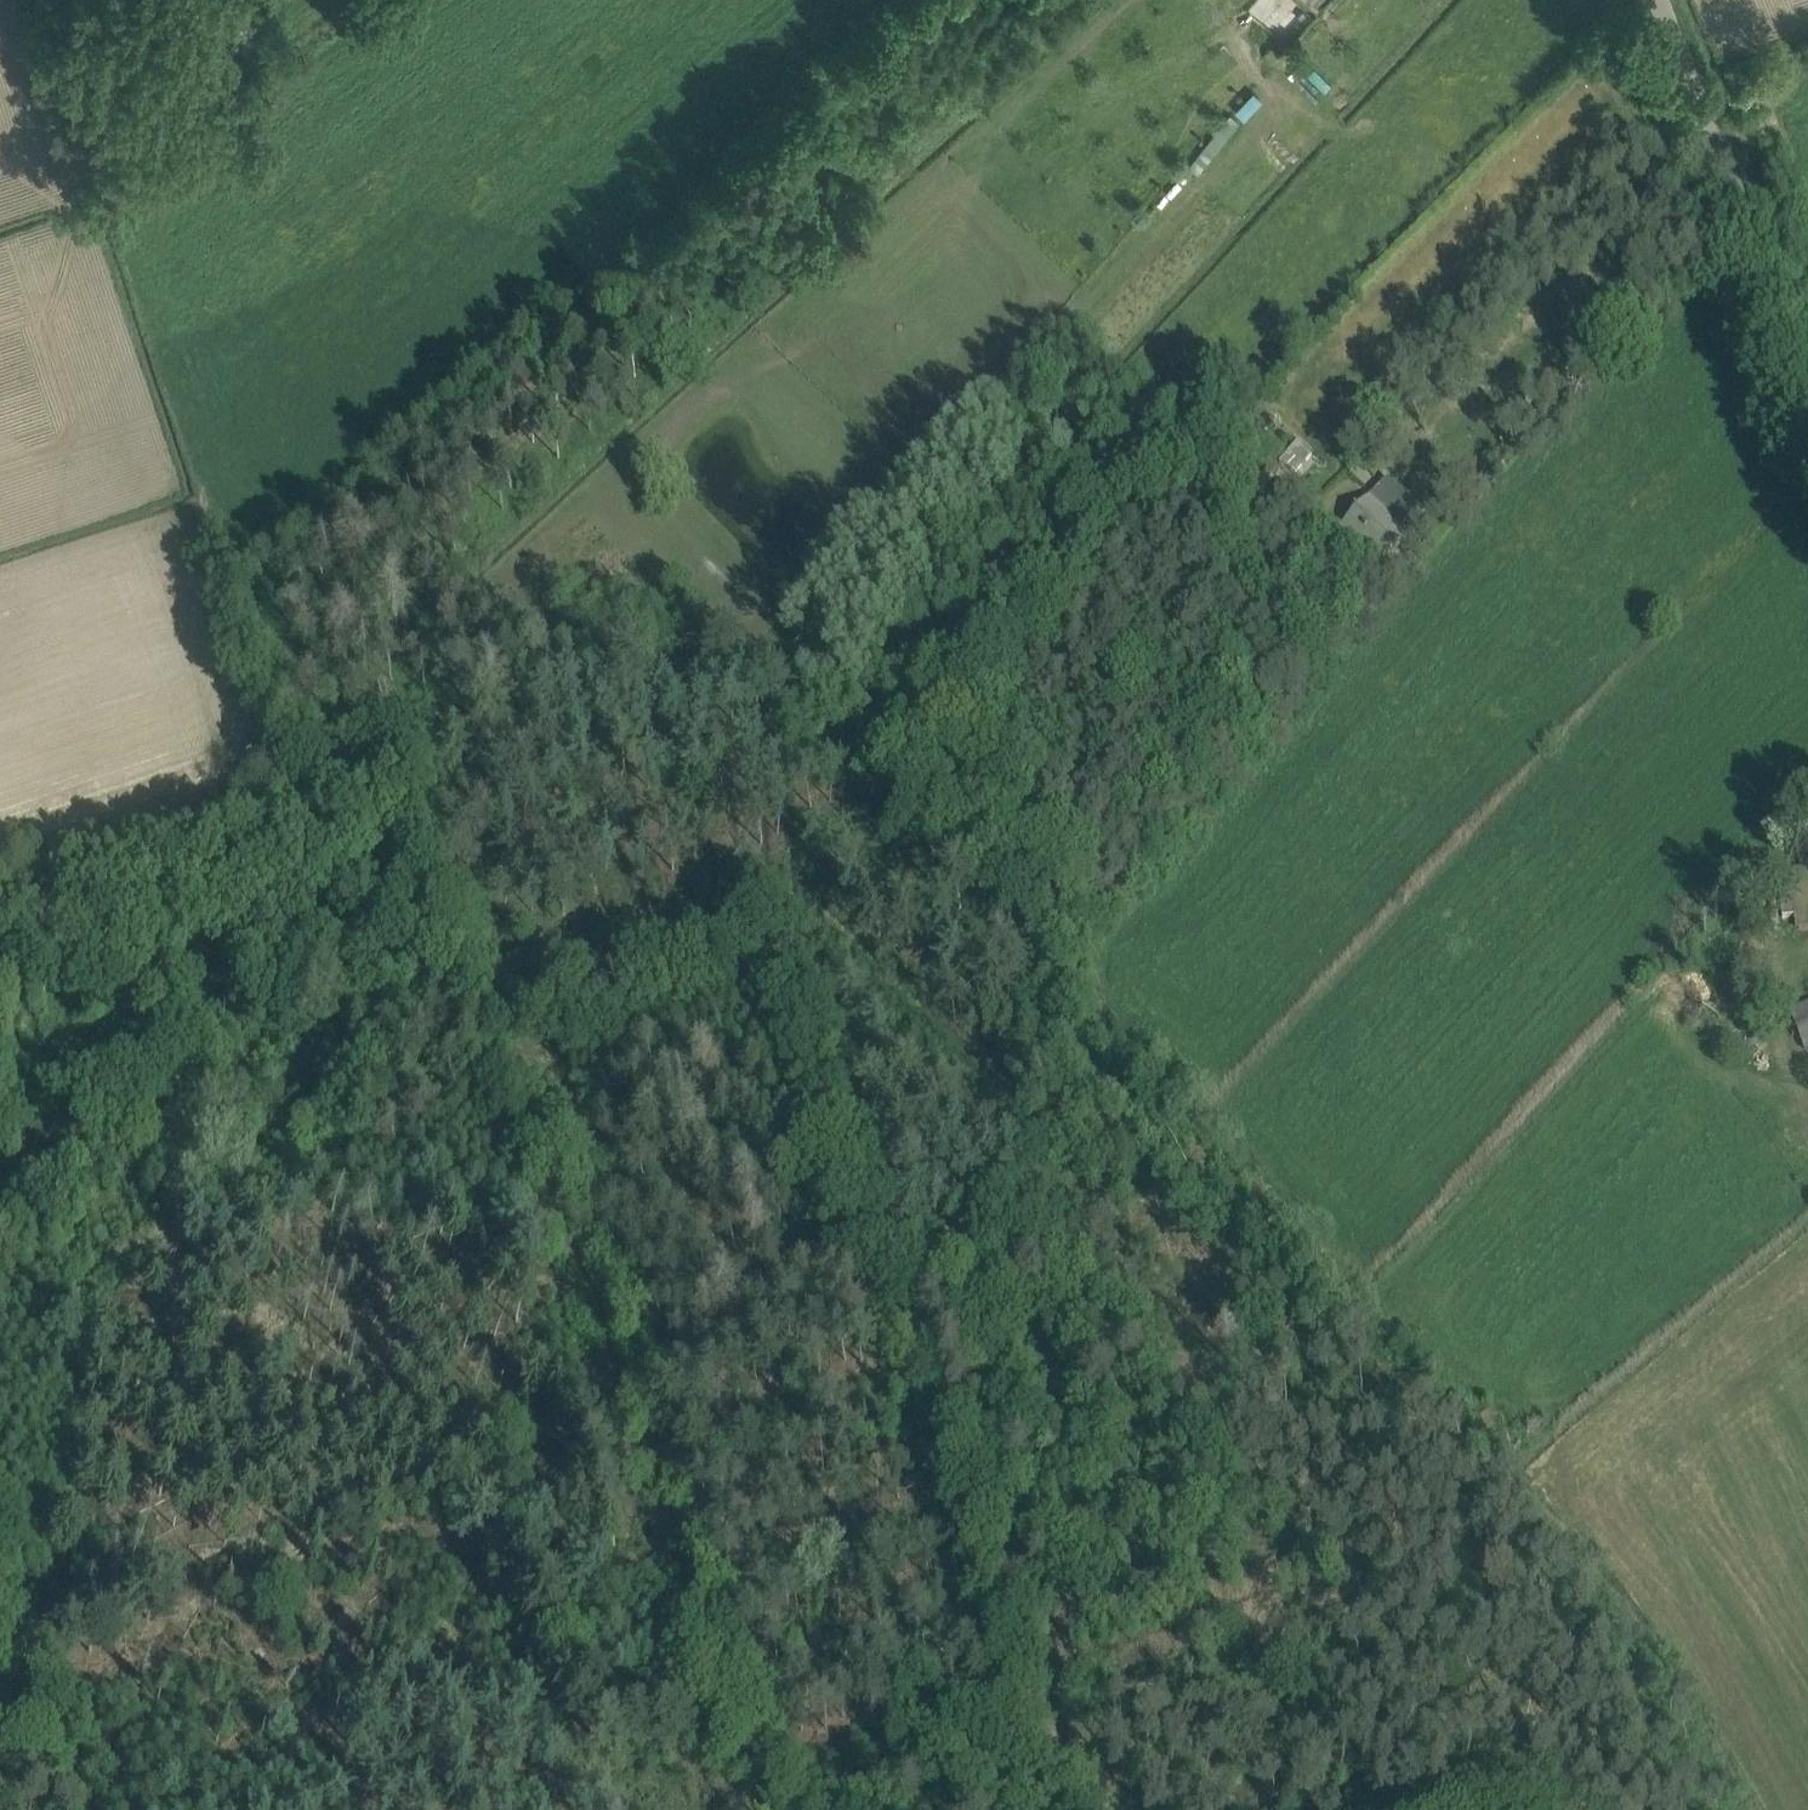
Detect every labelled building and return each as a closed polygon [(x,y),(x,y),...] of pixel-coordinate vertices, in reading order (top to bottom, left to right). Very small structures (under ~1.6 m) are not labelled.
[(1249,9),(1257,0),(1240,0),(1249,9)] [(1299,437),(1280,458),(1297,473),(1316,453),(1299,437)] [(1411,532),(1372,496),(1342,530),(1380,565),(1411,532)] [(1807,1047),(1807,1005),(1790,1013),(1804,1049),(1807,1047)]
